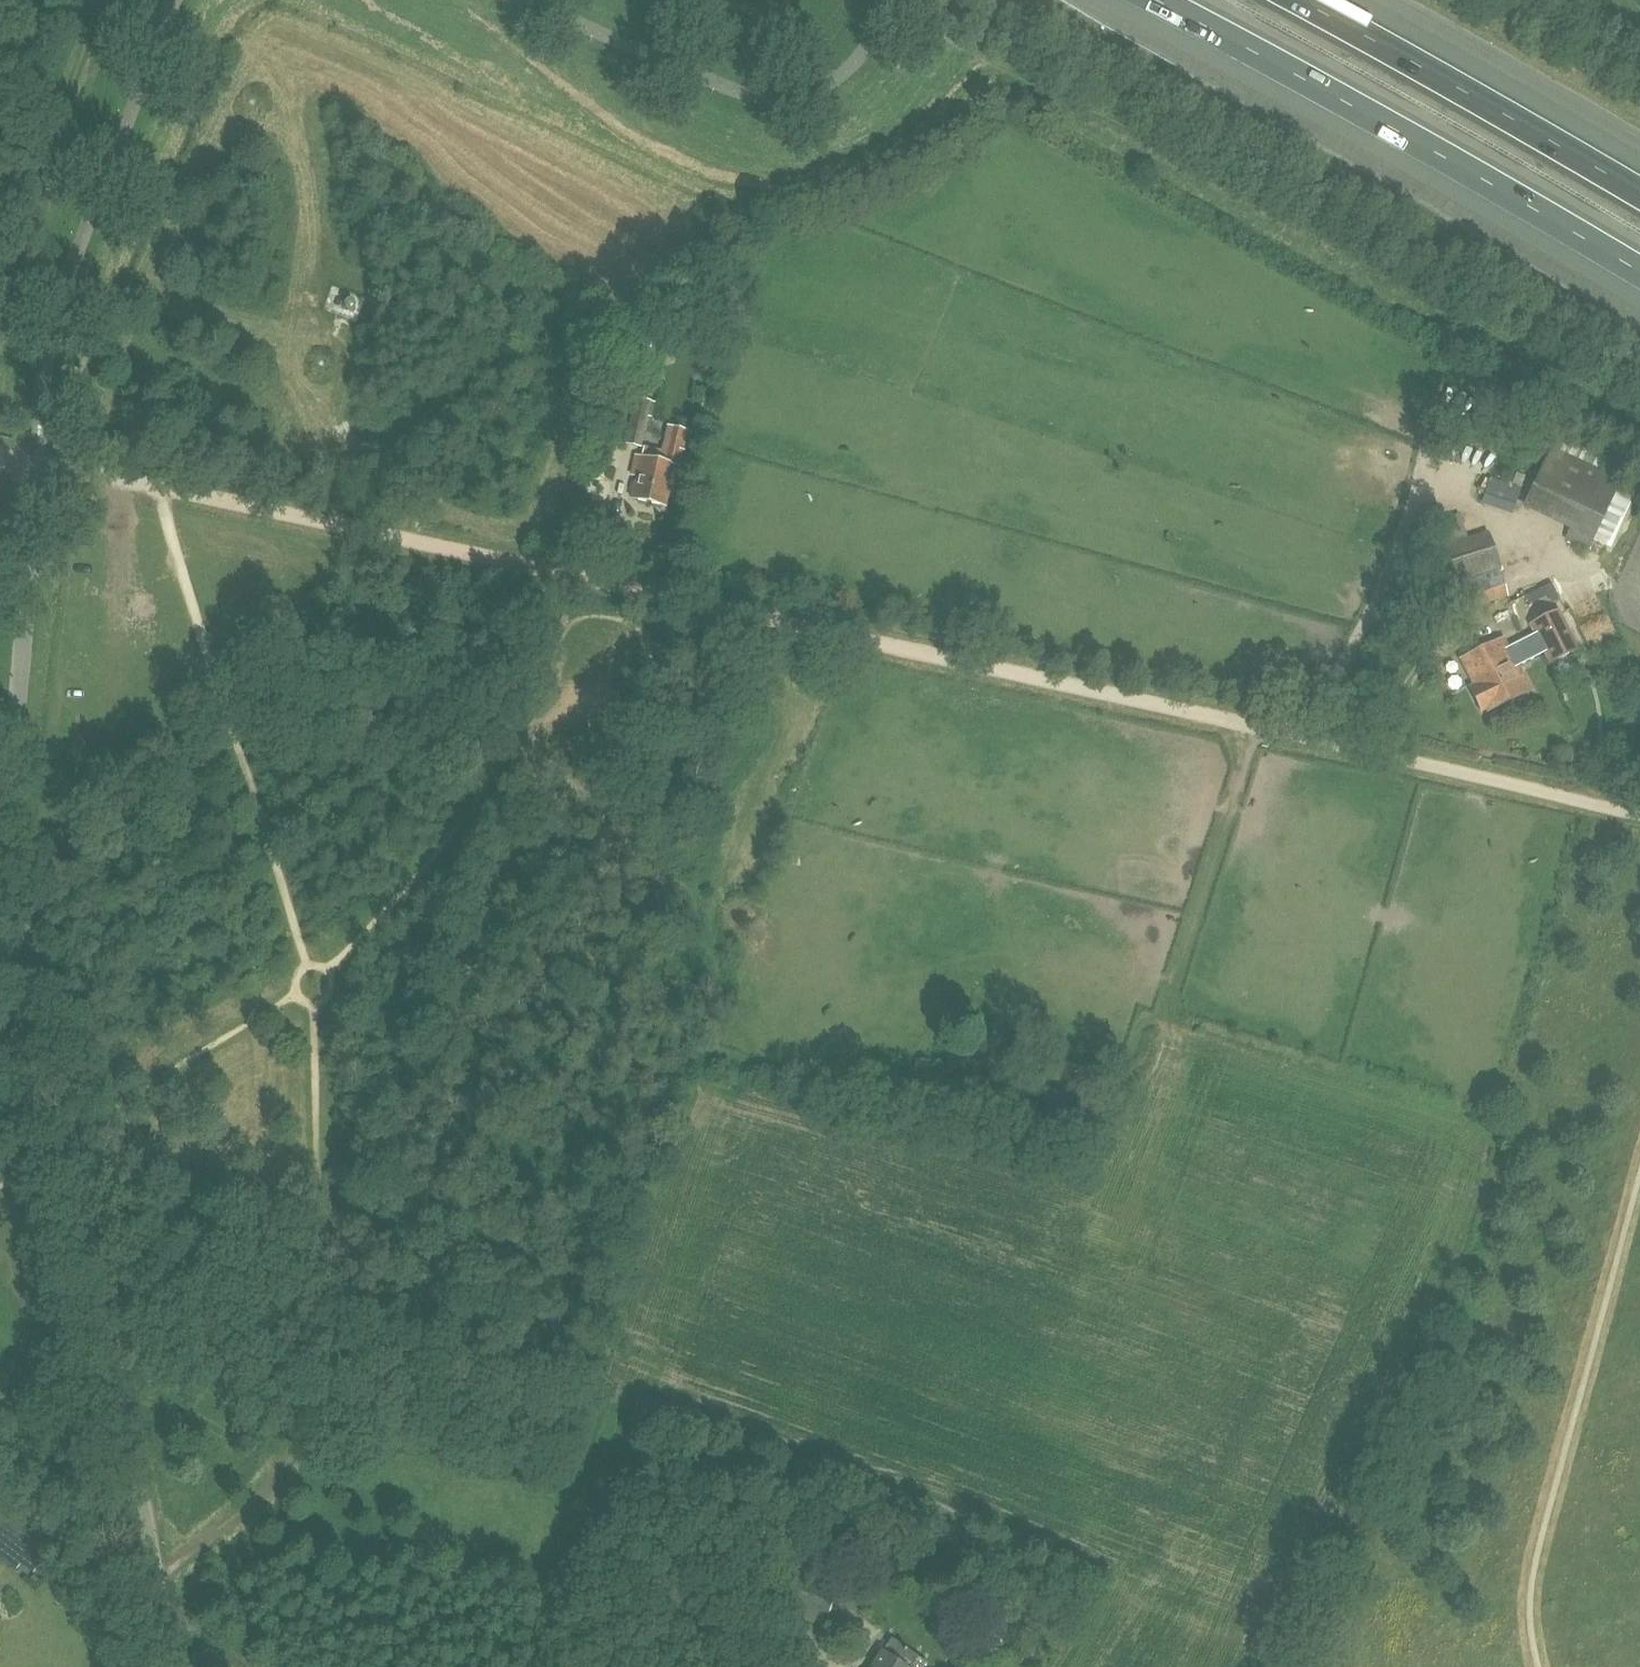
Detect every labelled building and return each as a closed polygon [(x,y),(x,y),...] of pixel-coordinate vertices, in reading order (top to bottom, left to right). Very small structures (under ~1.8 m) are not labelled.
[(627,444),(641,447),(648,417),(654,419),(658,403),(639,398),(627,444)] [(633,499),(666,506),(675,467),(679,468),(686,434),(671,430),(664,463),(642,458),(633,499)] [(1636,488),(1606,473),(1553,448),(1524,508),(1571,530),(1566,541),(1589,552),(1594,541),(1608,548),(1636,488)] [(1445,616),(1459,611),(1508,596),(1500,571),(1501,570),(1489,533),(1425,554),(1445,616)] [(1560,611),(1533,626),(1554,665),(1581,650),(1560,611)] [(1504,638),(1461,659),(1475,686),(1470,688),(1482,712),(1487,709),(1488,711),(1531,690),(1504,638)] [(919,1657),(892,1639),(873,1666),(874,1666),(927,1666),(934,1657),(924,1650),(919,1657)]
